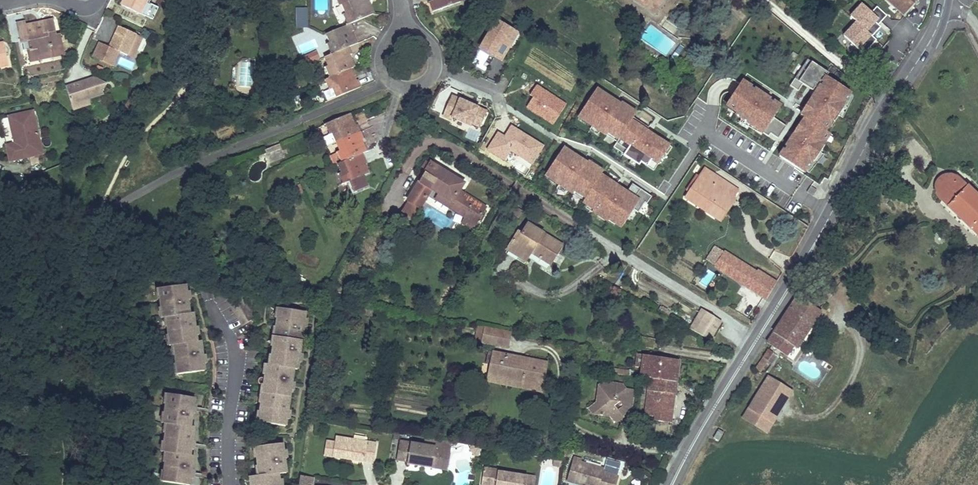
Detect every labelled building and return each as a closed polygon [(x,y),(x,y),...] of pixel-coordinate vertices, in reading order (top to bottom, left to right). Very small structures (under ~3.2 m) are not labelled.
[(120,5),(143,16),(149,3),(150,0),(122,0),(120,5)] [(350,24),(350,23),(372,14),(367,1),(367,0),(336,0),(339,6),(341,5),(345,13),(350,24)] [(434,0),(437,10),(461,2),(460,0),(434,0)] [(654,14),(664,0),(634,0),(654,14)] [(904,16),(912,7),(917,3),(919,0),(886,0),(904,16)] [(149,3),(143,16),(148,19),(154,6),(149,3)] [(876,8),(871,13),(861,4),(848,19),(854,23),(840,38),(862,57),(876,42),(868,35),(885,15),(876,8)] [(25,25),(17,27),(22,51),(28,50),(37,48),(40,60),(52,57),(64,55),(60,34),(56,35),(53,20),(40,22),(41,25),(29,28),(25,25)] [(498,74),(518,34),(494,22),(477,56),(474,54),(471,60),(498,74)] [(347,25),(326,34),(329,43),(334,53),(348,47),(356,44),(352,34),(348,36),(347,33),(351,32),(353,31),(350,23),(350,24),(347,25)] [(118,52),(126,56),(136,35),(118,26),(108,47),(99,43),(92,57),(112,66),(118,52)] [(874,41),(883,35),(878,26),(869,32),(874,41)] [(141,37),(136,35),(126,56),(131,58),(141,37)] [(331,54),(324,57),(328,66),(332,77),(350,69),(354,67),(350,58),(346,60),(345,57),(349,55),(351,54),(348,47),(334,53),(331,54)] [(37,48),(28,50),(30,62),(40,60),(37,48)] [(862,63),(864,64),(870,56),(867,54),(862,63)] [(886,64),(872,54),(870,56),(864,64),(864,65),(870,69),(879,75),(886,64)] [(831,70),(809,57),(795,78),(803,82),(817,90),(831,70)] [(330,78),(328,79),(332,88),(336,97),(361,86),(357,79),(355,81),(351,82),(350,79),(354,78),(350,69),(332,77),(330,78)] [(855,91),(828,73),(817,90),(803,112),(829,129),(855,91)] [(107,83),(93,76),(65,85),(71,104),(80,101),(85,92),(95,96),(92,89),(97,87),(103,90),(107,83)] [(783,102),(745,77),(738,88),(728,104),(764,132),(774,116),(783,102)] [(803,82),(795,78),(791,84),(799,89),(803,82)] [(537,83),(523,105),(552,124),(566,103),(537,83)] [(593,85),(576,118),(627,144),(622,154),(655,170),(670,139),(631,119),(637,107),(593,85)] [(103,90),(97,87),(92,89),(95,96),(104,93),(103,90)] [(329,89),(323,92),(327,101),(336,97),(332,88),(329,89)] [(143,92),(137,89),(129,105),(135,108),(143,92)] [(95,96),(85,92),(80,101),(94,96),(95,96)] [(441,112),(479,128),(487,108),(450,92),(441,112)] [(32,111),(8,116),(15,144),(6,146),(10,162),(37,155),(33,134),(38,133),(32,111)] [(336,142),(360,132),(357,125),(355,126),(351,127),(350,125),(354,123),(350,114),(328,123),(332,134),(330,135),(323,138),(327,146),(336,142)] [(808,115),(780,153),(807,172),(834,132),(829,129),(808,115)] [(786,123),(774,116),(764,132),(769,134),(772,131),(779,137),(786,123)] [(530,167),(544,143),(510,123),(503,134),(496,130),(485,148),(504,160),(508,154),(530,167)] [(363,139),(360,132),(336,142),(340,152),(344,161),(362,153),(367,151),(362,142),(358,144),(357,142),(361,140),(363,139)] [(42,154),(38,133),(33,134),(37,155),(42,154)] [(280,147),(279,144),(267,149),(268,153),(280,147)] [(624,223),(642,191),(559,146),(541,179),(624,223)] [(344,161),(340,152),(331,155),(335,165),(338,164),(344,161)] [(347,182),(352,194),(368,187),(363,175),(368,173),(364,164),(360,166),(359,163),(363,161),(365,161),(362,153),(344,161),(338,164),(341,173),(346,183),(347,182)] [(464,183),(431,163),(407,200),(409,202),(407,206),(417,212),(420,208),(432,189),(437,192),(440,194),(452,202),(468,211),(465,217),(462,222),(474,229),(487,207),(459,191),(464,183)] [(719,177),(704,167),(699,175),(711,184),(714,179),(719,177)] [(738,191),(719,177),(714,179),(711,184),(699,175),(684,198),(695,205),(698,200),(709,208),(706,212),(715,218),(721,209),(727,213),(731,208),(728,200),(726,198),(728,194),(734,198),(738,191)] [(957,178),(955,177),(953,176),(950,175),(948,175),(946,175),(943,176),(941,177),(939,179),(938,179),(936,183),(935,185),(935,187),(935,190),(935,192),(936,194),(938,197),(947,206),(977,236),(977,199),(957,178)] [(440,194),(437,192),(433,198),(465,217),(468,211),(452,202),(440,194)] [(736,199),(734,198),(728,194),(726,198),(728,200),(731,208),(736,199)] [(709,208),(698,200),(695,205),(706,212),(709,208)] [(727,213),(721,209),(715,218),(721,221),(727,213)] [(527,225),(522,234),(518,232),(507,250),(520,258),(527,246),(536,252),(534,255),(550,265),(561,245),(542,234),(543,234),(527,225)] [(715,266),(723,253),(715,247),(713,250),(706,260),(715,266)] [(520,258),(507,250),(505,253),(524,265),(526,262),(520,258)] [(756,274),(723,253),(715,266),(714,267),(765,300),(776,284),(757,272),(756,274)] [(186,286),(162,289),(163,298),(160,298),(160,300),(162,309),(162,311),(164,310),(165,319),(169,318),(170,326),(168,326),(168,328),(169,337),(169,339),(172,338),(173,347),(177,346),(178,354),(175,354),(175,356),(177,365),(177,367),(179,367),(180,375),(204,372),(204,365),(206,365),(205,356),(202,357),(201,342),(197,343),(196,337),(199,337),(198,328),(195,328),(193,314),(189,314),(188,302),(190,301),(189,292),(187,293),(186,286)] [(235,287),(223,294),(242,327),(254,319),(235,287)] [(789,308),(813,324),(821,311),(797,296),(789,308)] [(797,349),(813,324),(789,308),(766,343),(778,350),(784,341),(797,349)] [(721,320),(701,309),(690,328),(710,340),(721,320)] [(306,313),(282,310),(280,318),(278,318),(278,320),(276,329),(276,331),(278,331),(276,346),(274,346),(273,348),(272,357),(272,358),(274,359),(273,367),(270,366),(268,375),(266,374),(266,376),(265,380),(262,379),(261,379),(260,379),(259,380),(258,381),(258,382),(258,383),(258,384),(258,385),(259,385),(259,386),(260,386),(262,386),(264,387),(266,387),(264,403),(262,402),(261,404),(260,413),(260,415),(262,415),(261,424),(285,427),(286,420),(289,421),(290,412),(287,412),(291,385),(294,385),(295,377),(293,376),(293,370),(297,371),(298,364),(301,364),(302,356),(299,355),(303,329),(306,329),(307,321),(305,320),(306,313)] [(474,341),(481,342),(484,327),(477,325),(474,341)] [(481,342),(495,345),(499,329),(484,327),(481,342)] [(511,332),(499,329),(495,345),(507,347),(511,332)] [(655,339),(640,337),(638,346),(653,349),(655,339)] [(772,353),(768,350),(756,369),(760,372),(772,353)] [(508,358),(509,355),(492,352),(489,365),(495,366),(493,377),(503,379),(502,384),(512,386),(513,381),(538,386),(541,371),(546,372),(548,363),(513,356),(513,359),(508,358)] [(642,368),(644,355),(636,354),(635,367),(642,368)] [(675,382),(679,361),(644,355),(642,368),(640,377),(641,377),(649,378),(675,382)] [(495,366),(489,365),(486,381),(502,384),(503,379),(493,377),(495,366)] [(513,381),(512,386),(542,392),(546,372),(541,371),(538,386),(513,381)] [(791,391),(768,377),(749,409),(772,423),(791,391)] [(656,408),(672,410),(675,382),(649,378),(645,416),(655,417),(656,408)] [(613,421),(620,422),(621,416),(623,396),(632,397),(633,391),(624,390),(621,385),(612,384),(610,381),(607,381),(599,386),(597,403),(602,410),(601,415),(610,416),(613,421)] [(170,395),(169,404),(167,404),(166,405),(165,414),(165,416),(167,416),(166,425),(170,425),(169,433),(167,433),(166,434),(165,443),(165,445),(167,445),(166,454),(170,455),(168,462),(166,462),(166,463),(164,472),(164,474),(167,474),(166,483),(179,484),(190,484),(190,480),(193,480),(194,472),(192,471),(194,457),(190,456),(191,451),(193,451),(195,442),(192,442),(194,428),(190,427),(192,414),(195,415),(196,406),(193,406),(194,399),(170,395)] [(623,396),(621,416),(630,409),(632,397),(623,396)] [(593,414),(601,415),(602,410),(597,403),(589,409),(593,414)] [(654,421),(670,423),(672,410),(656,408),(655,417),(654,421)] [(766,433),(772,423),(749,409),(743,418),(766,433)] [(718,429),(713,438),(718,441),(723,432),(718,429)] [(376,444),(335,436),(333,443),(331,458),(372,466),(376,444)] [(432,447),(399,441),(395,461),(407,464),(407,466),(439,471),(444,441),(434,440),(432,447)] [(446,472),(451,443),(444,441),(439,471),(446,472)] [(333,443),(326,442),(324,457),(331,458),(333,443)] [(281,481),(279,481),(278,475),(286,474),(284,460),(287,460),(285,451),(283,452),(282,445),(258,448),(259,456),(257,457),(258,469),(261,469),(262,476),(257,477),(254,477),(255,484),(282,484),(281,481)] [(478,447),(469,445),(468,448),(473,455),(477,455),(478,447)] [(460,456),(455,484),(471,484),(475,459),(460,456)] [(562,460),(553,459),(552,462),(556,466),(561,467),(562,460)] [(570,461),(565,484),(566,484),(582,484),(583,484),(614,484),(616,477),(600,473),(601,471),(578,465),(578,463),(570,461)] [(498,471),(498,469),(484,467),(481,484),(525,484),(526,476),(498,471)] [(534,477),(526,476),(525,484),(533,484),(534,477)] [(300,477),(299,484),(313,484),(314,479),(300,477)]
